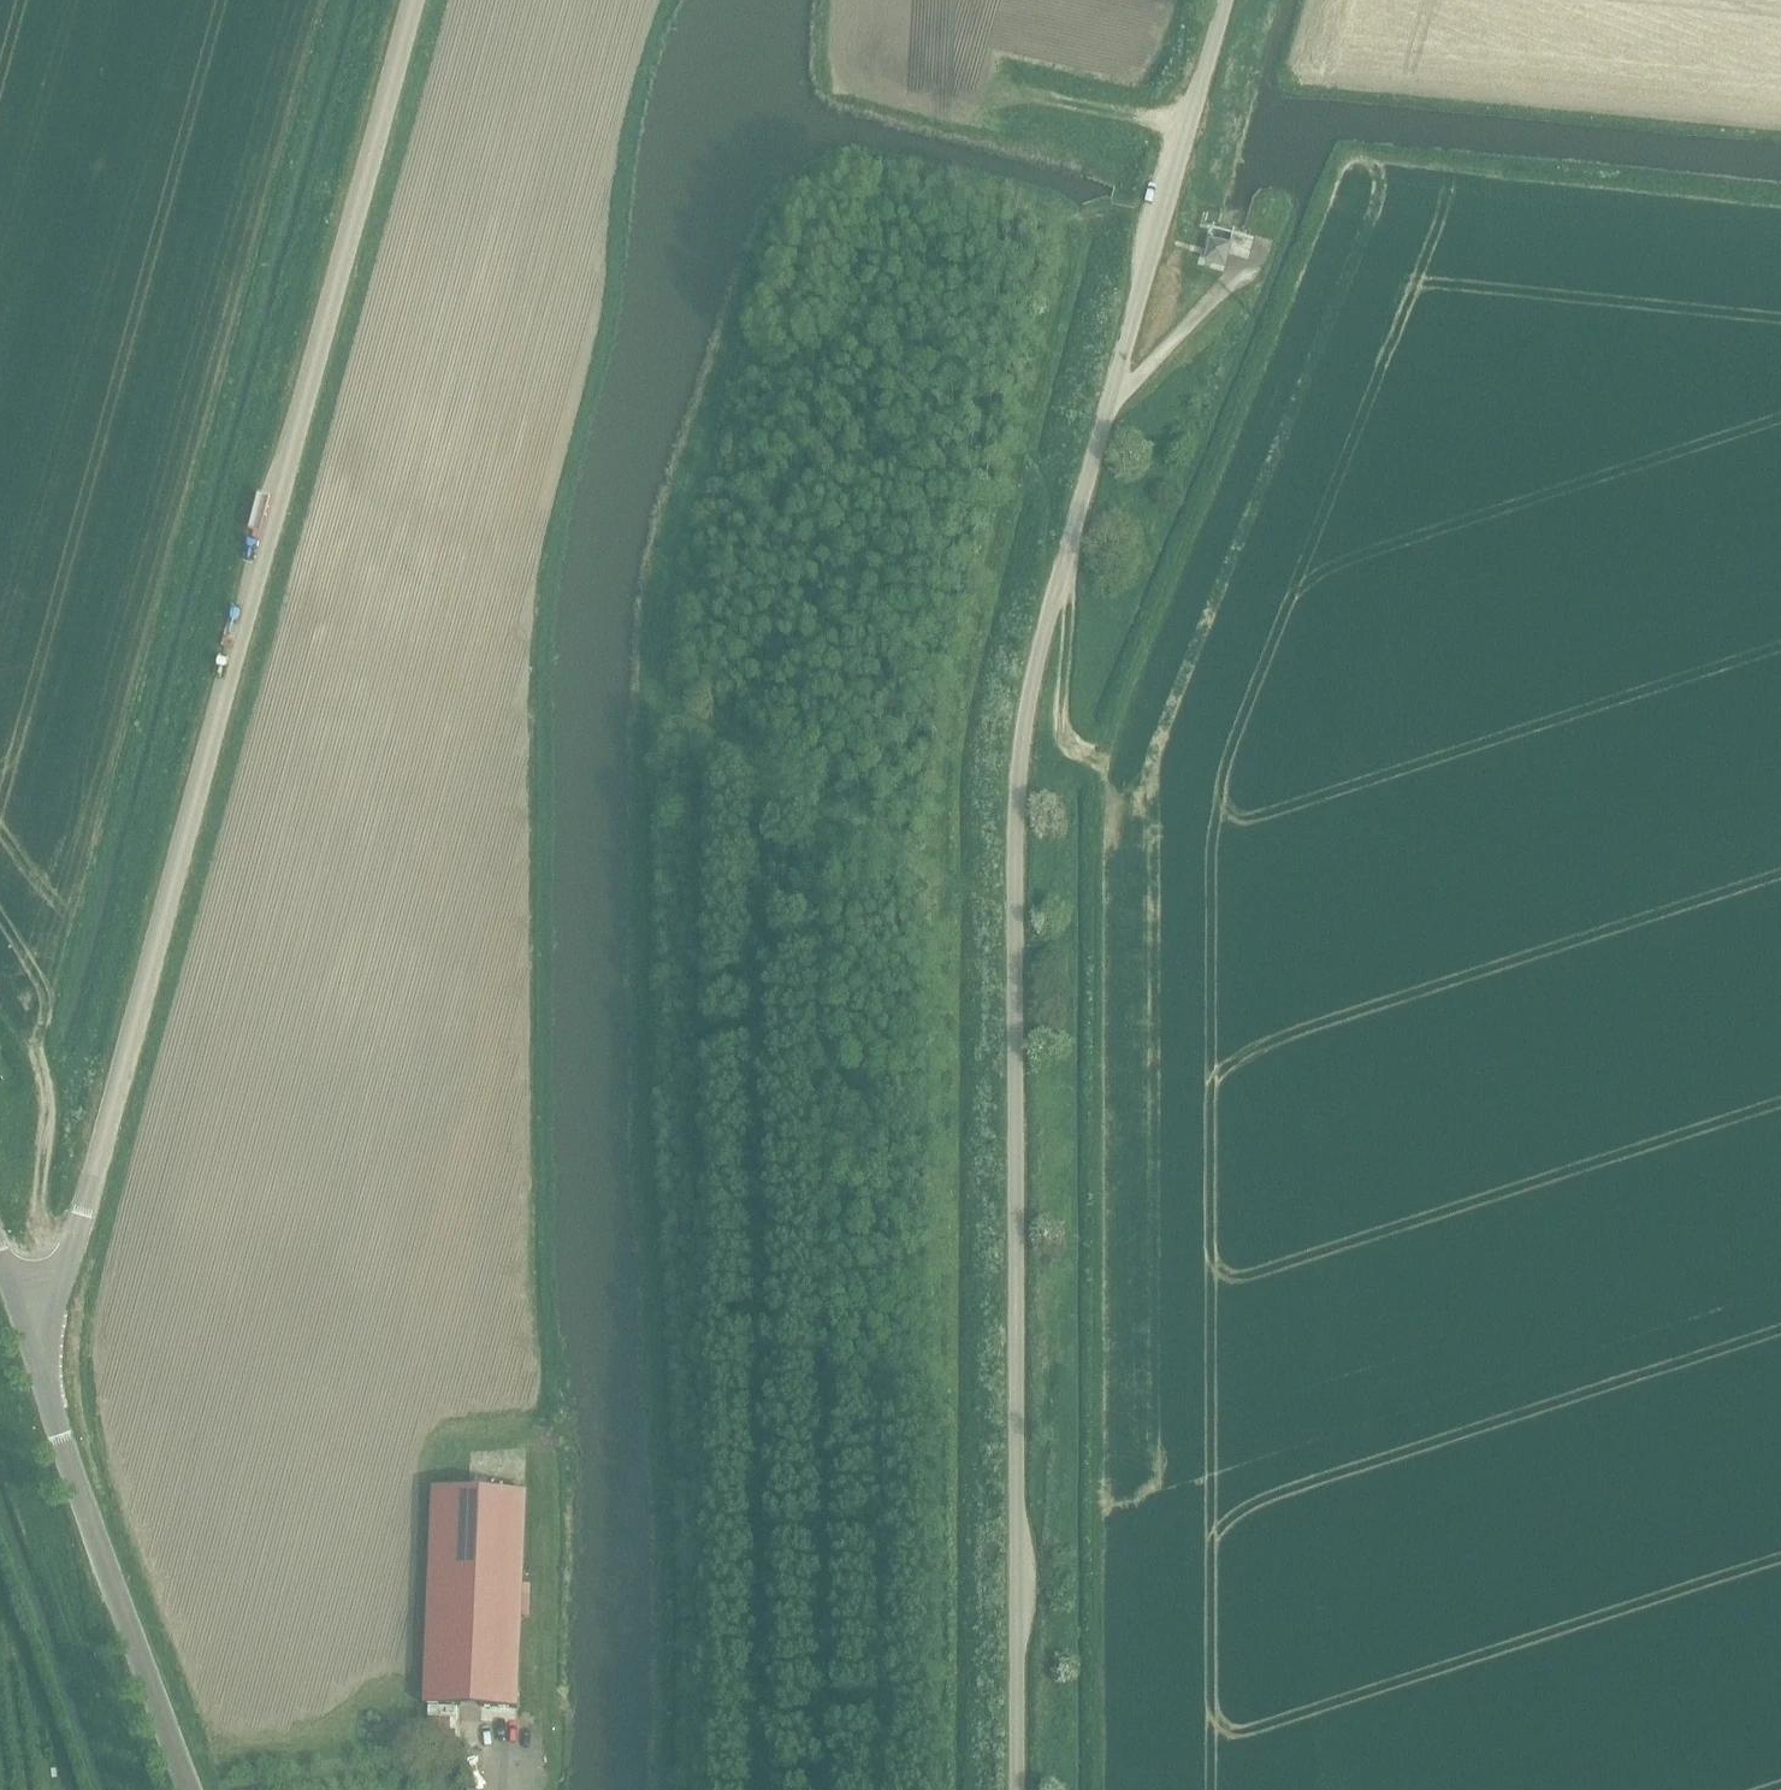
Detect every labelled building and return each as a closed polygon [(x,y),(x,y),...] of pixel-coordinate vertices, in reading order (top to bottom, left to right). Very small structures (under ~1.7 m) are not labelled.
[(1209,258),(1226,263),(1231,246),(1213,241),(1209,258)] [(423,1704),(516,1708),(525,1492),(431,1489),(423,1704)]
